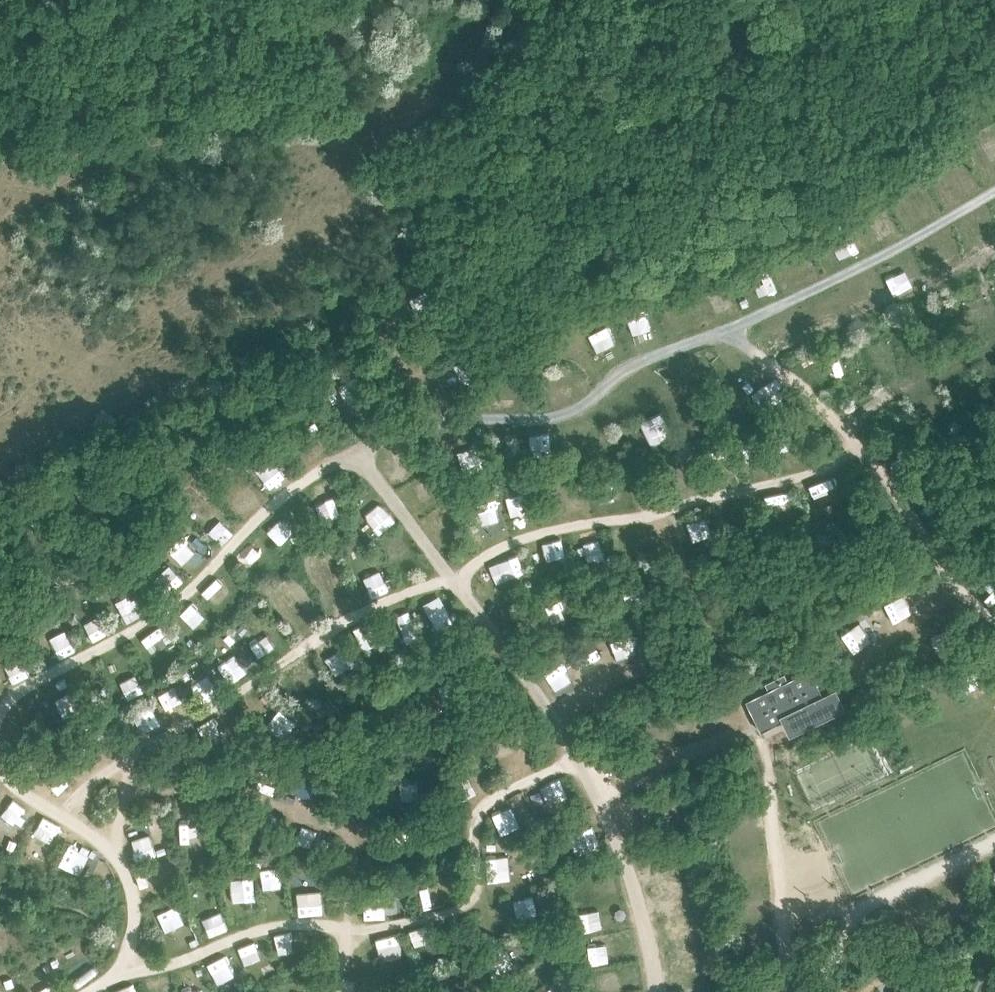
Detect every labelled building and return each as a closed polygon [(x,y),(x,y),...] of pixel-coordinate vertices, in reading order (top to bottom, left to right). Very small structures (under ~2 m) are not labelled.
[(994,163),(994,143),(986,148),(994,163)] [(881,237),(898,229),(891,215),(875,222),(881,237)] [(888,273),(894,290),(911,284),(905,267),(888,273)] [(629,312),(635,331),(654,325),(648,306),(629,312)] [(591,331),(597,349),(617,343),(611,325),(591,331)] [(356,378),(341,381),(345,401),(360,398),(356,378)] [(502,405),(512,403),(509,384),(499,385),(502,405)] [(659,451),(676,441),(659,411),(642,420),(659,451)] [(397,443),(383,450),(392,468),(407,461),(397,443)] [(277,485),(292,474),(279,456),(264,467),(277,485)] [(413,483),(423,500),(437,492),(427,475),(413,483)] [(316,484),(319,503),(334,501),(332,482),(316,484)] [(379,533),(396,520),(381,500),(364,514),(379,533)] [(480,513),(485,530),(502,525),(497,509),(480,513)] [(270,527),(278,539),(297,527),(289,514),(270,527)] [(209,530),(223,542),(234,528),(219,517),(209,530)] [(187,527),(170,545),(186,560),(203,543),(187,527)] [(549,559),(567,555),(562,537),(544,542),(549,559)] [(587,560),(602,555),(597,539),(582,544),(587,560)] [(245,540),(235,555),(253,567),(263,551),(245,540)] [(520,551),(498,557),(503,576),(525,570),(520,551)] [(316,585),(335,577),(328,559),(308,567),(316,585)] [(373,589),(392,580),(383,564),(365,573),(373,589)] [(217,576),(203,591),(218,605),(232,590),(217,576)] [(120,604),(130,621),(143,613),(133,597),(120,604)] [(194,626),(205,615),(192,602),(181,613),(194,626)] [(444,602),(429,611),(440,628),(454,618),(444,602)] [(857,624),(869,639),(876,633),(864,618),(857,624)] [(87,623),(90,638),(105,635),(102,619),(87,623)] [(412,620),(399,625),(406,641),(418,636),(412,620)] [(143,635),(148,645),(169,633),(163,623),(143,635)] [(840,635),(854,651),(868,639),(854,623),(840,635)] [(53,660),(70,652),(60,634),(44,642),(53,660)] [(363,649),(373,664),(385,656),(375,641),(363,649)] [(753,714),(774,703),(782,717),(837,688),(826,668),(813,675),(800,650),(737,684),(753,714)] [(331,660),(341,675),(352,667),(343,652),(331,660)] [(236,653),(225,659),(236,678),(247,672),(236,653)] [(131,701),(147,692),(137,673),(121,682),(131,701)] [(179,676),(159,688),(169,703),(188,691),(179,676)] [(145,728),(163,722),(158,705),(140,711),(145,728)] [(207,739),(233,718),(225,709),(199,730),(207,739)] [(494,739),(499,756),(516,750),(510,734),(494,739)] [(50,775),(55,790),(70,785),(64,770),(50,775)] [(561,778),(543,785),(552,807),(570,799),(561,778)] [(21,827),(30,809),(12,800),(3,819),(21,827)] [(511,805),(492,814),(502,835),(522,826),(511,805)] [(43,817),(34,835),(53,843),(61,825),(43,817)] [(194,839),(193,820),(180,821),(181,840),(194,839)] [(315,849),(324,832),(305,823),(297,841),(315,849)] [(581,850),(597,843),(591,827),(574,834),(581,850)] [(133,837),(136,858),(155,855),(152,834),(133,837)] [(64,865),(85,872),(92,851),(70,845),(64,865)] [(281,864),(259,865),(261,885),(282,884),(281,864)] [(137,873),(141,887),(159,883),(156,868),(137,873)] [(222,885),(233,905),(255,893),(244,873),(222,885)] [(419,883),(423,905),(443,901),(438,879),(419,883)] [(300,914),(324,911),(322,888),(297,890),(300,914)] [(364,893),(367,917),(388,914),(384,890),(364,893)] [(537,896),(516,898),(518,916),(539,913),(537,896)] [(158,912),(165,929),(185,921),(178,903),(158,912)] [(604,911),(586,913),(589,933),(606,931),(604,911)] [(209,937),(227,930),(220,912),(202,919),(209,937)] [(416,949),(440,941),(434,921),(410,929),(416,949)] [(277,932),(279,952),(294,951),(292,931),(277,932)] [(383,960),(402,958),(399,931),(380,933),(383,960)] [(244,963),(260,959),(257,941),(240,945),(244,963)] [(592,947),(597,965),(615,960),(611,942),(592,947)] [(232,953),(207,960),(213,982),(238,974),(232,953)] [(183,990),(203,983),(197,964),(176,971),(183,990)] [(598,975),(601,991),(604,991),(621,989),(618,972),(598,975)] [(166,976),(151,979),(154,991),(169,988),(166,976)] [(38,991),(56,991),(52,984),(38,990),(38,991)]
